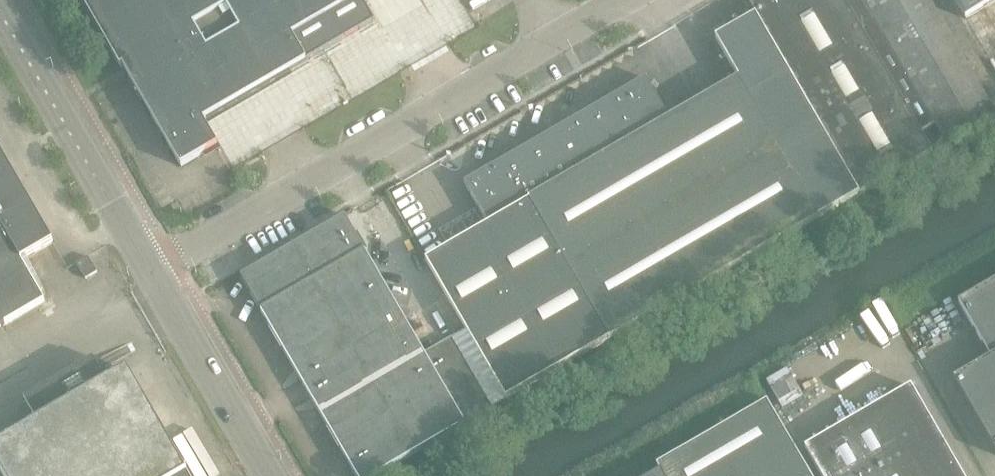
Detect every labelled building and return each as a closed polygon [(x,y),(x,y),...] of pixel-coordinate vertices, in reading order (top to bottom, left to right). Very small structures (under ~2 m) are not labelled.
[(120,68),(123,67),(124,68),(128,75),(165,139),(180,164),(181,167),(182,166),(203,154),(218,145),(203,120),(375,21),(363,0),(81,0),(120,68)] [(426,262),(466,331),(506,400),(819,219),(860,196),(932,153),(843,0),(759,0),(749,5),(756,16),(715,39),(739,78),(738,79),(669,119),(646,79),(464,184),(489,226),(426,262)] [(947,143),(994,116),(994,114),(929,0),(864,0),(947,143)] [(966,19),(994,2),(994,0),(955,0),(966,19)] [(11,323),(46,303),(27,270),(30,268),(26,260),(54,244),(0,151),(0,330),(11,323)] [(241,277),(294,369),(301,381),(311,398),(319,411),(356,475),(376,475),(424,448),(493,408),(506,400),(466,331),(453,338),(425,355),(403,317),(368,256),(365,251),(346,217),(345,216),(241,277)] [(88,257),(77,264),(86,280),(98,273),(88,257)] [(959,302),(992,358),(954,380),(994,450),(994,281),(959,302)] [(938,304),(932,307),(944,328),(950,325),(938,304)] [(3,475),(189,475),(128,371),(107,383),(94,361),(25,401),(38,424),(0,446),(0,470),(3,475)] [(912,387),(806,448),(822,475),(963,475),(912,387)] [(657,465),(661,472),(663,475),(812,475),(768,401),(657,465)]
